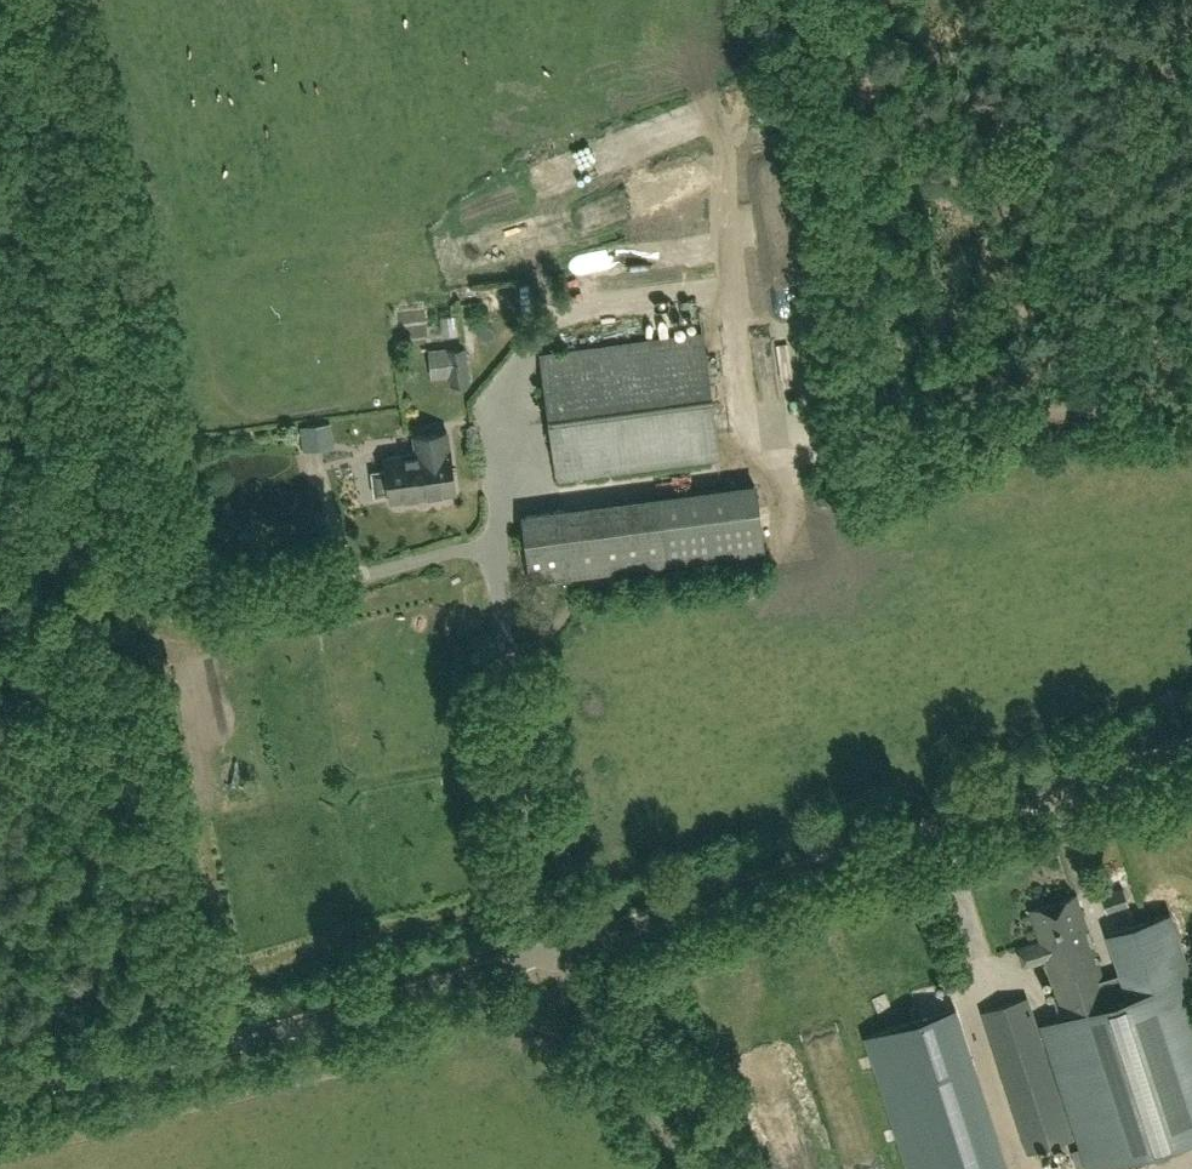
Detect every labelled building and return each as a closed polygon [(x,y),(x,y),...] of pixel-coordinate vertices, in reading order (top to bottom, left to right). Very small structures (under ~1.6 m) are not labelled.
[(455,336),(467,336),(466,312),(454,312),(455,336)] [(608,332),(610,344),(642,338),(640,327),(608,332)] [(698,332),(589,346),(539,353),(555,476),(714,456),(698,332)] [(449,376),(450,385),(464,383),(461,348),(446,350),(446,347),(429,348),(432,378),(449,376)] [(414,452),(383,456),(385,470),(370,471),(374,498),(388,496),(389,503),(457,494),(449,430),(412,435),(414,452)] [(754,485),(656,499),(665,566),(763,553),(754,485)] [(531,584),(580,577),(571,510),(522,517),(531,584)] [(1104,913),(1114,910),(1128,905),(1123,891),(1122,891),(1121,888),(1099,896),(1104,913)] [(1110,1006),(1075,897),(1028,912),(1038,941),(1014,949),(1020,968),(1044,960),(1062,1017),(1039,1025),(1086,1168),(1108,1168),(1191,1141),(1191,989),(1169,919),(1119,935),(1128,963),(1119,966),(1130,1000),(1110,1006)] [(938,989),(944,1009),(967,1003),(961,982),(938,989)] [(1027,1155),(1072,1140),(1025,997),(980,1011),(1027,1155)] [(866,1036),(884,1091),(957,1068),(973,1062),(955,1007),(866,1036)]
